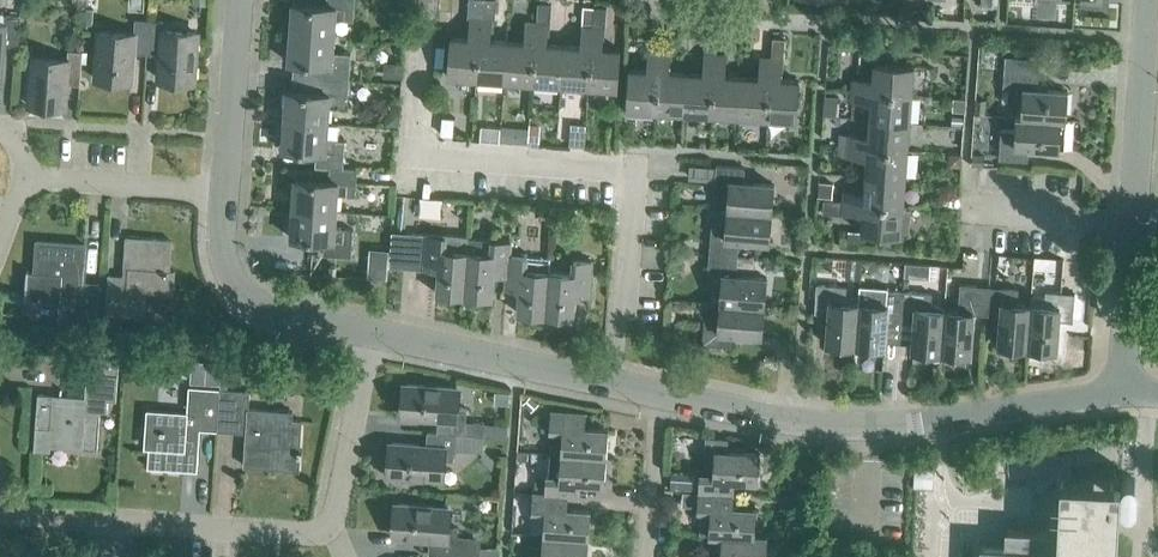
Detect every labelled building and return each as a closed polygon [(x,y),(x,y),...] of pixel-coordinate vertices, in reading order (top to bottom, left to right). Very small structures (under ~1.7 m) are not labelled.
[(26,9),(36,4),(34,0),(25,0),(22,2),(26,9)] [(291,32),(334,35),(335,18),(354,20),(355,0),(327,0),(327,5),(293,2),(291,32)] [(482,0),(469,0),(466,37),(451,36),(448,76),(476,78),(482,0)] [(476,78),(504,80),(507,40),(493,39),(496,0),(482,0),(476,78)] [(547,43),(548,31),(550,31),(552,3),(538,2),(537,22),(532,82),(560,84),(563,44),(547,43)] [(593,26),(594,7),(583,6),(582,25),(593,26)] [(620,48),(604,47),(607,7),(594,6),(594,7),(593,26),(589,86),(617,88),(620,48)] [(21,15),(5,14),(4,25),(0,24),(0,76),(1,76),(4,45),(19,46),(21,15)] [(147,53),(149,20),(135,19),(134,33),(99,31),(96,78),(131,81),(133,52),(147,53)] [(194,81),(198,33),(163,30),(163,21),(149,20),(147,53),(160,54),(159,78),(194,81)] [(537,22),(526,21),(524,41),(507,40),(504,80),(532,82),(537,22)] [(589,86),(593,26),(582,25),(580,45),(563,44),(560,84),(589,86)] [(712,114),(716,53),(715,53),(717,31),(706,31),(703,73),(686,72),(684,112),(712,114)] [(333,52),(334,35),(291,32),(289,62),(323,64),(322,78),(349,80),(351,53),(333,52)] [(787,37),(773,37),(772,57),(783,58),(785,58),(787,37)] [(656,110),(660,50),(649,49),(647,69),(630,68),(627,108),(656,110)] [(80,84),(83,51),(68,50),(68,59),(33,57),(29,104),(65,107),(66,83),(80,84)] [(684,112),(686,72),(670,71),(671,50),(660,50),(656,110),(684,112)] [(740,115),(742,76),(726,75),(727,54),(716,53),(712,114),(740,115)] [(768,117),(772,57),(760,56),(759,77),(742,76),(740,115),(768,117)] [(783,58),(772,57),(768,117),(796,119),(799,79),(781,78),(783,58)] [(382,77),(400,79),(401,63),(383,62),(382,77)] [(912,94),(914,65),(875,62),(873,79),(853,78),(852,89),(912,94)] [(1066,120),(1068,91),(1037,88),(1039,69),(1010,67),(1008,102),(1022,102),(1021,115),(1021,116),(1061,119),(1061,120),(1066,120)] [(347,107),(349,80),(322,78),(321,92),(287,90),(284,119),(328,122),(329,106),(347,107)] [(910,122),(912,94),(852,89),(851,100),(871,102),(870,119),(910,122)] [(839,97),(825,96),(823,113),(823,115),(838,116),(839,97)] [(964,127),(966,98),(954,97),(951,126),(964,127)] [(987,113),(988,99),(977,98),(976,108),(976,112),(987,113)] [(384,125),(398,126),(398,112),(391,112),(384,119),(384,125)] [(1060,148),(1061,120),(1061,119),(1021,116),(1021,115),(1016,115),(1015,130),(1001,129),(999,158),(1028,160),(1029,146),(1060,148)] [(453,134),(454,118),(442,117),(441,133),(453,134)] [(326,139),(328,122),(284,119),(282,149),(316,151),(315,165),(330,166),(343,167),(345,140),(326,139)] [(908,150),(910,122),(870,119),(869,135),(848,134),(847,145),(908,150)] [(540,124),(530,123),(529,142),(538,142),(540,124)] [(515,142),(529,143),(529,142),(530,128),(516,127),(515,142)] [(847,145),(848,134),(839,133),(839,144),(847,145)] [(905,178),(908,150),(847,145),(847,156),(867,158),(866,174),(905,178)] [(961,167),(962,154),(951,153),(950,166),(961,167)] [(973,153),(973,164),(978,164),(979,164),(982,164),(983,153),(973,153)] [(772,212),(774,184),(744,181),(745,167),(717,165),(714,194),(730,195),(729,209),(772,212)] [(356,195),(358,168),(343,167),(330,166),(329,180),(295,178),(293,207),(336,210),(337,194),(356,195)] [(903,205),(905,178),(866,174),(864,191),(844,190),(843,201),(903,205)] [(818,197),(833,198),(834,183),(819,182),(818,197)] [(911,209),(903,208),(903,205),(843,201),(824,199),(823,213),(843,214),(843,212),(853,213),(852,215),(862,216),(861,231),(865,231),(901,234),(901,230),(909,231),(911,209)] [(335,227),(336,210),(293,207),(291,237),(325,239),(324,254),(351,256),(353,228),(335,227)] [(556,209),(555,222),(574,223),(575,211),(556,209)] [(770,241),(772,212),(729,209),(728,223),(712,221),(709,254),(738,257),(739,239),(770,241)] [(494,228),(493,239),(511,240),(511,229),(494,228)] [(864,243),(865,231),(861,231),(849,230),(848,242),(864,243)] [(407,232),(392,231),(389,266),(404,267),(425,268),(439,270),(437,293),(464,295),(469,237),(445,235),(427,234),(407,232)] [(173,293),(174,271),(169,270),(171,240),(126,237),(124,275),(109,274),(106,313),(145,315),(146,291),(173,293)] [(509,254),(510,254),(511,240),(493,239),(493,240),(470,238),(470,237),(469,237),(464,295),(492,298),(493,274),(507,275),(509,254)] [(95,321),(98,283),(82,281),(84,244),(37,240),(33,293),(60,295),(58,319),(95,321)] [(546,315),(550,258),(526,256),(526,255),(510,254),(509,254),(507,275),(506,288),(520,289),(518,313),(546,315)] [(736,274),(738,257),(709,254),(707,287),(723,289),(722,302),(765,306),(767,277),(736,274)] [(998,255),(997,267),(1006,267),(1010,264),(1011,256),(998,255)] [(589,295),(592,260),(574,259),(573,272),(550,270),(551,258),(550,258),(546,315),(573,317),(575,294),(589,295)] [(905,275),(930,277),(931,264),(906,262),(905,275)] [(855,346),(859,303),(845,302),(846,286),(817,283),(815,312),(829,313),(827,344),(855,346)] [(973,313),(987,314),(989,286),(960,283),(958,311),(944,310),(941,353),(970,355),(973,313)] [(901,319),(903,290),(888,289),(888,286),(860,284),(859,303),(855,346),(884,349),(886,318),(901,319)] [(1027,348),(1031,305),(1017,304),(1018,288),(989,286),(987,314),(1001,315),(999,346),(1027,348)] [(941,353),(944,310),(931,309),(932,292),(903,290),(901,319),(915,320),(913,351),(941,353)] [(1073,321),(1075,292),(1046,290),(1044,306),(1031,305),(1027,348),(1056,350),(1058,319),(1073,321)] [(763,334),(765,306),(722,302),(721,316),(705,315),(702,344),(731,346),(732,332),(763,334)] [(109,318),(109,328),(118,329),(121,329),(121,318),(109,318)] [(107,411),(108,399),(116,400),(119,357),(79,354),(78,373),(87,373),(85,396),(38,393),(34,449),(50,450),(51,446),(98,449),(100,411),(107,411)] [(192,360),(190,382),(220,384),(221,362),(192,360)] [(466,421),(467,407),(455,406),(456,387),(406,383),(404,417),(438,420),(437,433),(481,436),(484,436),(485,423),(466,421)] [(217,430),(220,388),(205,388),(191,387),(189,386),(187,412),(147,409),(145,432),(150,432),(148,467),(197,470),(199,429),(217,430)] [(299,469),(302,420),(292,419),(293,411),(249,408),(250,390),(220,388),(217,430),(246,432),(244,465),(299,469)] [(531,396),(524,403),(531,410),(538,402),(531,396)] [(606,456),(608,429),(585,427),(586,413),(551,410),(550,428),(563,429),(561,453),(606,456)] [(485,423),(484,436),(508,437),(509,425),(485,423)] [(481,436),(437,433),(428,432),(427,445),(392,442),(389,476),(440,479),(441,460),(453,461),(454,447),(480,449),(481,436)] [(760,453),(727,451),(728,438),(707,437),(705,474),(700,474),(698,491),(733,493),(734,479),(758,481),(760,453)] [(605,483),(606,456),(561,453),(559,477),(546,476),(545,493),(568,495),(580,496),(581,482),(605,483)] [(1112,533),(1114,485),(1062,482),(1059,530),(1008,527),(1008,529),(1021,530),(1020,545),(980,543),(979,556),(1110,556),(1112,533)] [(733,507),(733,493),(698,491),(697,508),(697,511),(702,511),(701,533),(722,534),(754,536),(754,535),(756,508),(733,507)] [(567,509),(568,495),(545,493),(533,492),(532,509),(545,510),(543,534),(589,538),(590,510),(567,509)] [(664,499),(664,510),(678,510),(678,500),(664,499)] [(457,539),(458,528),(446,526),(448,507),(398,503),(395,537),(429,539),(429,552),(438,552),(475,556),(476,541),(457,539)] [(589,538),(543,534),(542,556),(587,556),(589,538)] [(754,535),(754,536),(722,534),(720,556),(766,556),(768,536),(754,535)] [(476,546),(475,555),(495,556),(501,556),(501,548),(476,546)]
